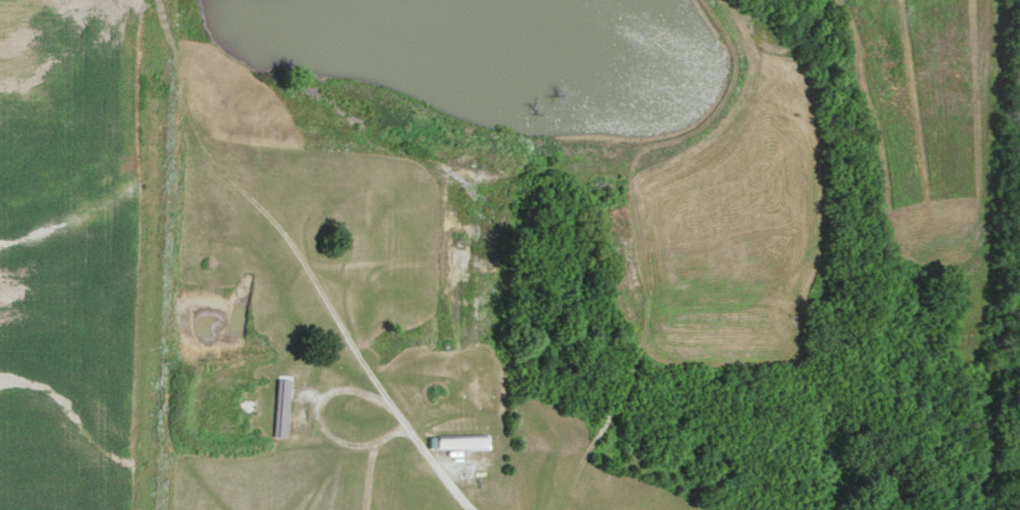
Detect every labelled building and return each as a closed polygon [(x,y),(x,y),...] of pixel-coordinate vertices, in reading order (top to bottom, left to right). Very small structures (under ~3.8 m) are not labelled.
[(275,433),(286,434),(288,377),(277,377),(275,433)] [(485,444),(484,433),(437,435),(437,445),(485,444)]
